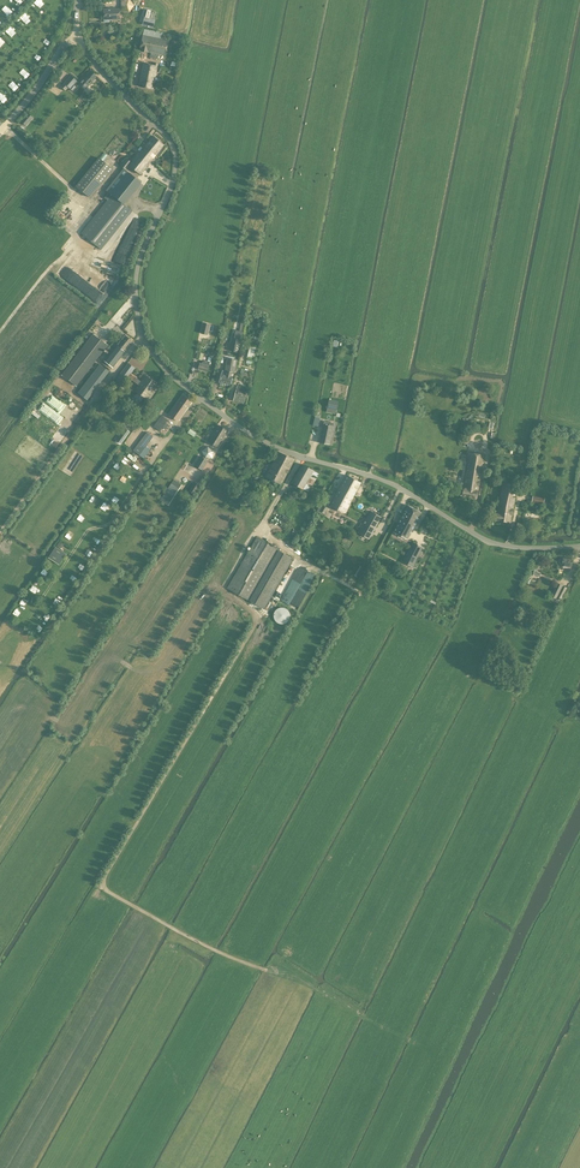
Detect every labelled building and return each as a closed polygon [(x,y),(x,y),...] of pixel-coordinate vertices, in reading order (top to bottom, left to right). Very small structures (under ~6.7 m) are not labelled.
[(123,12),(133,9),(130,0),(119,0),(123,12)] [(5,5),(0,10),(7,17),(12,12),(5,5)] [(151,11),(144,9),(142,16),(144,17),(142,24),(153,27),(155,20),(149,18),(151,11)] [(119,10),(103,10),(103,19),(104,19),(104,22),(109,22),(109,19),(119,19),(119,10)] [(5,31),(12,38),(16,33),(10,27),(5,31)] [(143,35),(140,50),(148,52),(149,50),(165,53),(165,55),(168,40),(166,40),(166,42),(151,39),(152,37),(143,35)] [(45,38),(42,43),(47,47),(50,42),(45,38)] [(143,63),(139,86),(153,89),(154,83),(153,82),(155,70),(156,70),(158,63),(154,63),(154,65),(143,63)] [(24,71),(20,75),(25,79),(29,75),(24,71)] [(86,88),(96,77),(90,71),(80,83),(86,88)] [(71,76),(61,86),(65,90),(67,87),(70,89),(77,81),(71,76)] [(93,90),(98,94),(105,85),(100,81),(93,90)] [(14,83),(9,87),(14,92),(19,87),(14,83)] [(25,125),(32,117),(28,113),(21,122),(25,125)] [(149,140),(146,144),(150,147),(153,144),(160,150),(164,145),(152,136),(151,137),(150,137),(148,138),(149,140)] [(127,158),(121,166),(123,168),(126,170),(129,166),(141,175),(151,161),(153,161),(154,159),(154,157),(160,150),(153,144),(150,147),(146,144),(132,162),(127,158)] [(99,158),(76,186),(90,198),(113,169),(99,158)] [(123,168),(106,190),(124,204),(141,182),(126,170),(123,168)] [(132,211),(126,206),(112,195),(109,192),(105,198),(108,200),(81,233),(96,245),(101,249),(132,211)] [(69,270),(106,292),(111,282),(75,261),(69,270)] [(203,322),(201,332),(207,333),(209,324),(203,322)] [(120,340),(117,345),(125,352),(133,342),(124,335),(124,336),(120,333),(116,338),(120,340)] [(113,368),(125,352),(117,345),(113,349),(107,344),(93,334),(62,375),(76,385),(105,348),(111,352),(104,361),(105,361),(103,364),(110,370),(112,367),(113,368)] [(242,340),(233,338),(231,351),(240,352),(242,340)] [(222,370),(221,374),(220,382),(221,382),(221,383),(221,384),(223,384),(224,384),(224,383),(229,384),(231,377),(230,377),(231,372),(234,373),(237,360),(227,358),(225,371),(222,370)] [(200,363),(198,369),(207,371),(209,365),(210,363),(203,361),(203,362),(202,362),(202,363),(200,363)] [(128,363),(116,379),(122,384),(128,377),(136,383),(136,382),(138,379),(130,374),(135,368),(128,363)] [(109,371),(99,364),(77,393),(87,400),(109,371)] [(152,372),(157,376),(161,372),(157,367),(152,372)] [(148,398),(158,384),(145,375),(141,381),(138,379),(136,382),(139,384),(135,389),(148,398)] [(243,403),(247,388),(237,385),(233,400),(243,403)] [(43,401),(62,412),(67,404),(48,392),(43,401)] [(178,421),(192,401),(183,394),(169,414),(178,421)] [(97,404),(103,408),(106,404),(100,399),(97,404)] [(338,401),(329,399),(327,408),(337,410),(338,401)] [(60,414),(48,405),(42,413),(54,422),(60,414)] [(161,415),(153,426),(160,431),(162,427),(165,429),(169,425),(166,423),(168,420),(161,415)] [(323,424),(319,442),(329,445),(329,444),(333,423),(324,421),(323,424)] [(217,447),(227,430),(218,425),(208,441),(217,447)] [(197,433),(190,429),(188,433),(194,437),(197,433)] [(147,432),(133,450),(144,458),(150,449),(145,446),(152,436),(147,432)] [(208,447),(203,451),(205,458),(212,458),(214,451),(208,447)] [(281,484),(294,459),(278,452),(265,477),(281,484)] [(478,486),(482,468),(483,461),(479,460),(480,454),(469,452),(462,495),(476,498),(478,486)] [(202,470),(208,460),(201,456),(195,465),(202,470)] [(302,464),(292,482),(303,488),(308,492),(319,474),(313,470),(302,464)] [(102,479),(108,482),(111,477),(105,474),(102,479)] [(347,475),(340,488),(345,491),(353,495),(360,482),(347,475)] [(173,479),(160,500),(168,505),(182,484),(173,479)] [(189,490),(194,493),(200,484),(195,481),(189,490)] [(492,513),(491,519),(510,522),(515,497),(512,497),(514,485),(502,483),(497,513),(492,513)] [(340,488),(331,504),(344,512),(353,495),(345,491),(340,488)] [(545,498),(533,496),(532,502),(544,505),(545,498)] [(100,508),(105,511),(108,505),(103,502),(100,508)] [(416,521),(421,512),(407,505),(398,523),(405,527),(409,518),(416,521)] [(369,538),(381,517),(370,511),(359,533),(369,538)] [(78,515),(75,518),(83,523),(85,520),(78,515)] [(407,539),(416,521),(409,518),(405,527),(398,523),(393,532),(407,539)] [(65,537),(73,542),(75,537),(67,532),(65,537)] [(256,537),(228,588),(249,600),(264,609),(293,558),(277,550),(256,537)] [(412,567),(422,547),(413,542),(403,562),(412,567)] [(60,563),(66,554),(55,547),(49,556),(60,563)] [(560,558),(559,564),(563,564),(565,564),(564,570),(570,570),(571,565),(572,566),(573,559),(564,558),(560,558)] [(284,595),(281,601),(297,609),(310,585),(315,574),(300,566),(285,595),(284,595)] [(533,569),(531,574),(540,577),(541,574),(536,572),(537,570),(533,569)] [(553,591),(551,595),(557,598),(563,586),(558,583),(553,591)] [(282,625),(291,615),(281,605),(271,616),(282,625)] [(16,609),(11,615),(16,619),(20,613),(16,609)]
